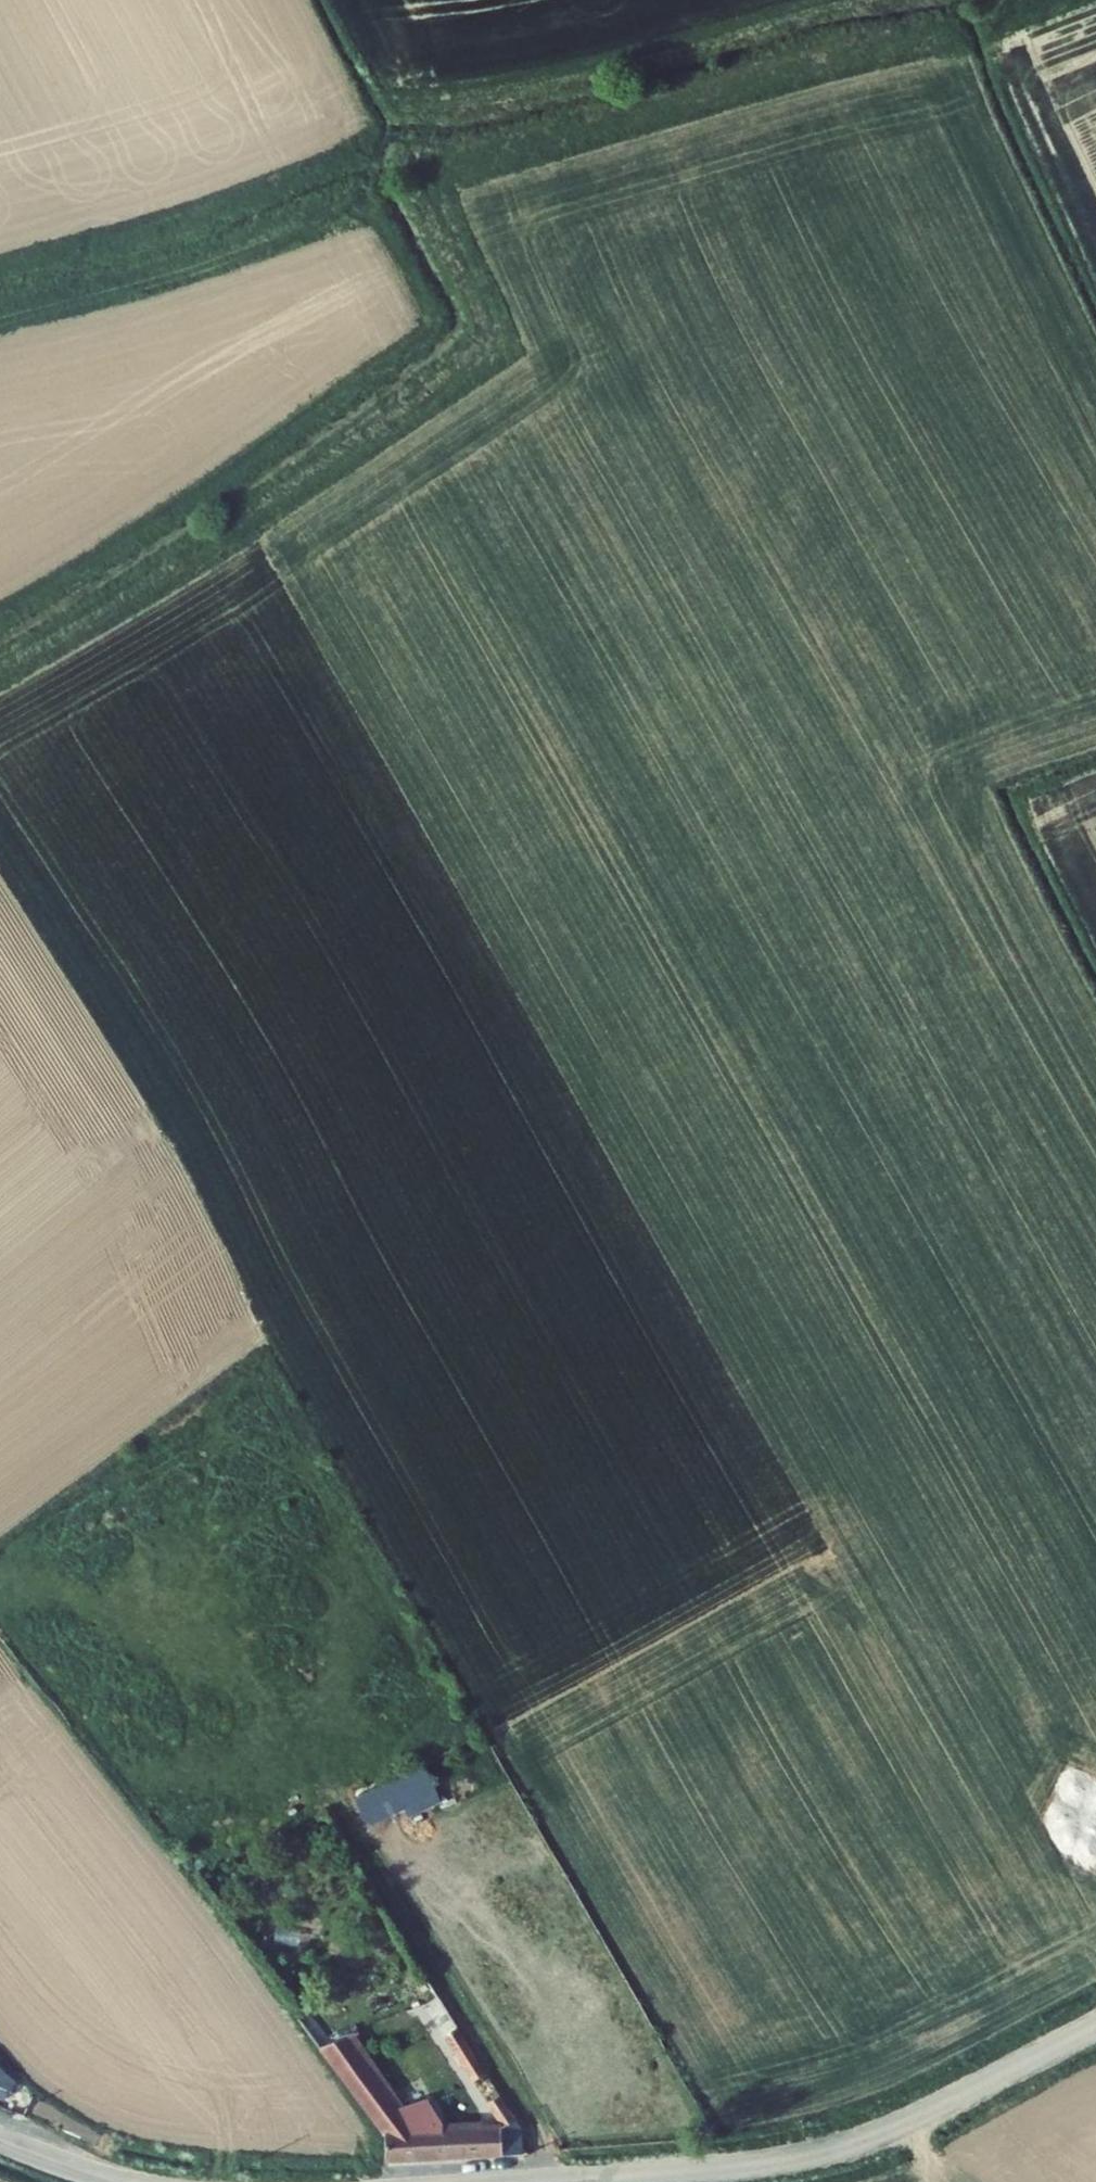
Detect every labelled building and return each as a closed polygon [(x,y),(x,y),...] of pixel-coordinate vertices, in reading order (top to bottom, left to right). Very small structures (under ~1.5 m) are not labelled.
[(406,1773),(338,1806),(349,1828),(417,1794),(406,1773)] [(412,1985),(396,1992),(392,1985),(291,2030),(286,2032),(371,2143),(375,2171),(511,2162),(508,2136),(412,1985)]
